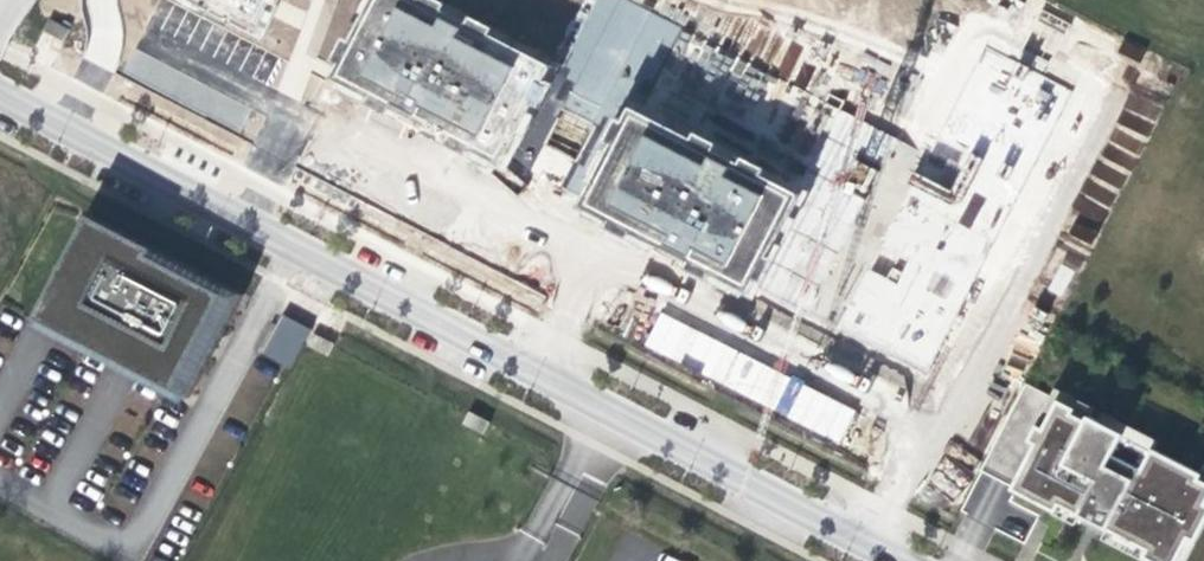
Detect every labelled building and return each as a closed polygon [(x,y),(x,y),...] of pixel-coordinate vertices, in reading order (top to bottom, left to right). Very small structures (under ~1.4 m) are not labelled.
[(264,40),(285,0),(187,0),(264,40)] [(439,0),(369,0),(327,82),(508,174),(564,65),(439,0)] [(50,20),(44,31),(63,40),(69,30),(50,20)] [(981,30),(824,330),(932,386),(1089,86),(981,30)] [(180,55),(142,35),(123,71),(161,91),(180,55)] [(810,192),(631,99),(575,207),(754,300),(810,192)] [(93,216),(40,317),(102,350),(105,343),(188,386),(234,298),(151,256),(155,249),(93,216)] [(155,249),(151,256),(234,298),(188,386),(105,343),(102,350),(191,396),(243,294),(155,249)] [(311,330),(282,314),(261,355),(290,369),(311,330)] [(644,344),(686,363),(700,334),(658,315),(644,344)] [(334,343),(313,334),(308,346),(329,354),(334,343)] [(981,471),(1014,488),(1013,490),(1056,511),(1058,512),(1062,505),(1081,515),(1109,529),(1149,549),(1145,558),(1146,558),(1151,560),(1178,560),(1203,511),(1203,480),(1200,478),(1203,473),(1202,473),(1155,449),(1154,448),(1152,453),(1123,438),(1126,433),(1102,421),(1092,416),(1091,415),(1089,419),(1075,413),(1078,408),(1061,399),(1060,401),(1054,398),(1026,383),(981,471)] [(1058,389),(1054,398),(1060,401),(1061,399),(1078,408),(1075,413),(1089,419),(1091,415),(1092,416),(1096,408),(1058,389)] [(470,412),(464,423),(483,433),(488,422),(470,412)] [(1105,414),(1102,421),(1126,433),(1123,438),(1152,453),(1154,448),(1155,449),(1159,441),(1105,414)] [(1076,524),(1081,515),(1062,505),(1058,512),(1056,511),(1055,514),(1067,520),(1076,524)] [(1178,560),(1187,560),(1203,527),(1203,511),(1178,560)] [(1145,560),(1146,558),(1145,558),(1149,549),(1109,529),(1104,539),(1145,560)]
